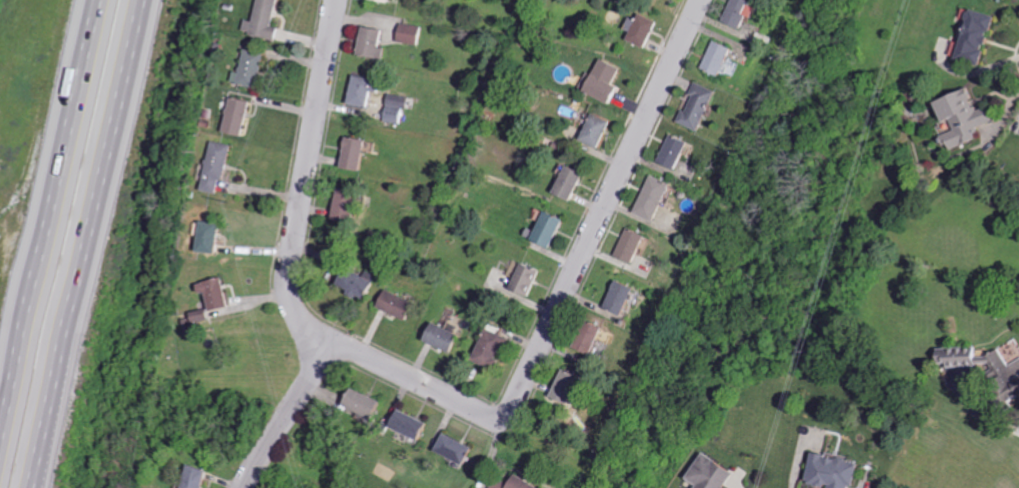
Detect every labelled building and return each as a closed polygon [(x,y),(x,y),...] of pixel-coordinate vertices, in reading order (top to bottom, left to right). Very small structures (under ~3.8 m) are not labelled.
[(248,20),(246,32),(280,39),(282,28),(276,27),(281,0),(261,0),(257,21),(248,20)] [(753,16),(759,18),(765,5),(753,0),(738,0),(729,21),(748,29),(753,16)] [(997,16),(975,10),(967,45),(957,43),(954,57),(986,65),(997,16)] [(635,32),(632,40),(652,48),(662,24),(636,12),(629,29),(635,32)] [(423,45),(426,27),(405,23),(402,42),(423,45)] [(387,29),(367,27),(364,56),(389,58),(390,48),(385,48),(387,29)] [(708,68),(726,76),(738,48),(720,40),(708,68)] [(235,84),(261,87),(265,54),(247,51),(244,72),(236,71),(235,84)] [(626,68),(605,59),(598,75),(590,72),(583,89),(617,104),(624,87),(619,85),(626,68)] [(386,93),(387,79),(358,76),(355,105),(376,107),(377,92),(386,93)] [(683,122),(705,131),(723,92),(701,82),(695,95),(699,96),(692,111),(688,109),(683,122)] [(944,103),(957,131),(946,136),(953,151),(980,139),(976,130),(997,121),(991,106),(982,110),(973,90),(944,103)] [(405,124),(407,108),(413,109),(415,98),(393,94),(389,122),(405,124)] [(251,101),(232,98),(228,133),(248,136),(251,101)] [(586,141),(604,148),(615,123),(596,115),(586,141)] [(683,169),(693,142),(675,135),(664,162),(683,169)] [(366,171),(371,141),(352,137),(347,168),(366,171)] [(234,145),(215,142),(206,191),(221,194),(223,180),(228,181),(234,145)] [(559,193),(577,201),(590,173),(572,165),(559,193)] [(675,184),(655,176),(641,214),(661,221),(675,184)] [(359,190),(341,189),(340,219),(358,220),(359,190)] [(569,219),(550,211),(538,240),(557,248),(569,219)] [(223,253),(224,223),(205,222),(203,253),(223,253)] [(640,264),(650,236),(631,228),(621,256),(640,264)] [(534,297),(544,270),(525,262),(515,289),(534,297)] [(381,275),(370,271),(369,273),(351,266),(342,288),(371,300),(381,275)] [(202,284),(205,295),(211,293),(216,312),(234,307),(226,278),(202,284)] [(611,308),(630,316),(641,289),(623,281),(611,308)] [(383,308),(410,321),(418,303),(391,290),(383,308)] [(213,319),(210,309),(194,312),(196,323),(213,319)] [(609,327),(594,321),(582,349),(597,355),(609,327)] [(429,341),(454,353),(463,335),(438,323),(429,341)] [(498,369),(509,337),(489,329),(477,361),(498,369)] [(1012,366),(1003,349),(988,357),(984,349),(942,350),(943,368),(983,367),(993,362),(1004,383),(1018,382),(1018,385),(1018,362),(1012,366)] [(588,377),(568,370),(558,398),(577,405),(588,377)] [(379,419),(387,401),(359,389),(351,407),(379,419)] [(431,421),(402,411),(396,429),(425,439),(431,421)] [(441,451),(469,465),(478,448),(449,434),(441,451)] [(700,487),(729,487),(739,472),(709,452),(691,479),(702,485),(700,487)] [(816,453),(812,482),(833,486),(832,487),(852,487),(852,485),(858,486),(862,460),(816,453)] [(197,462),(187,487),(208,487),(215,469),(197,462)] [(548,487),(519,475),(513,487),(547,487),(548,487)]
